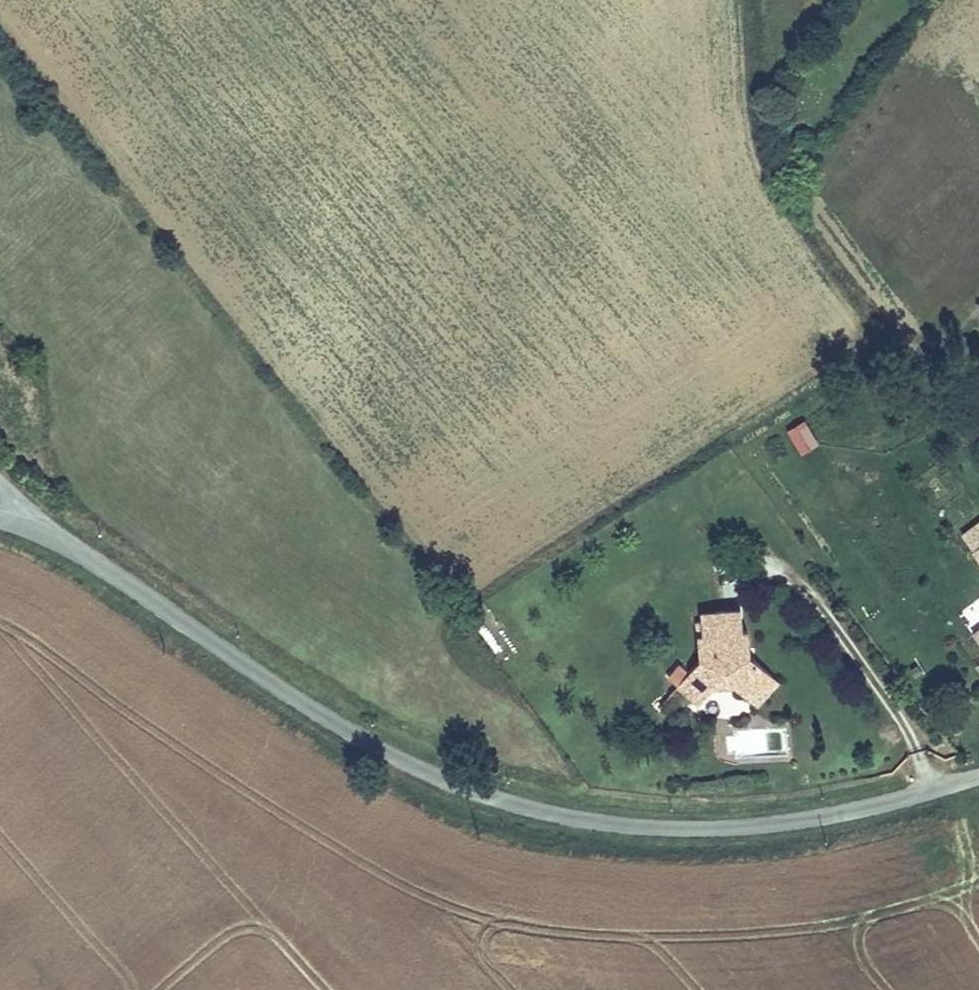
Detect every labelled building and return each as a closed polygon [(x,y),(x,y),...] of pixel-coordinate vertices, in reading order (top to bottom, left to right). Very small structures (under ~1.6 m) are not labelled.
[(805,418),(785,428),(800,454),(819,444),(805,418)] [(682,678),(712,700),(716,696),(734,691),(748,702),(769,675),(752,662),(749,636),(743,636),(740,608),(698,613),(700,639),(689,641),(690,667),(682,678)] [(955,642),(978,673),(978,611),(969,620),(974,626),(955,642)] [(769,675),(748,702),(762,712),(783,686),(769,675)] [(712,700),(682,678),(670,694),(700,716),(712,700)]
